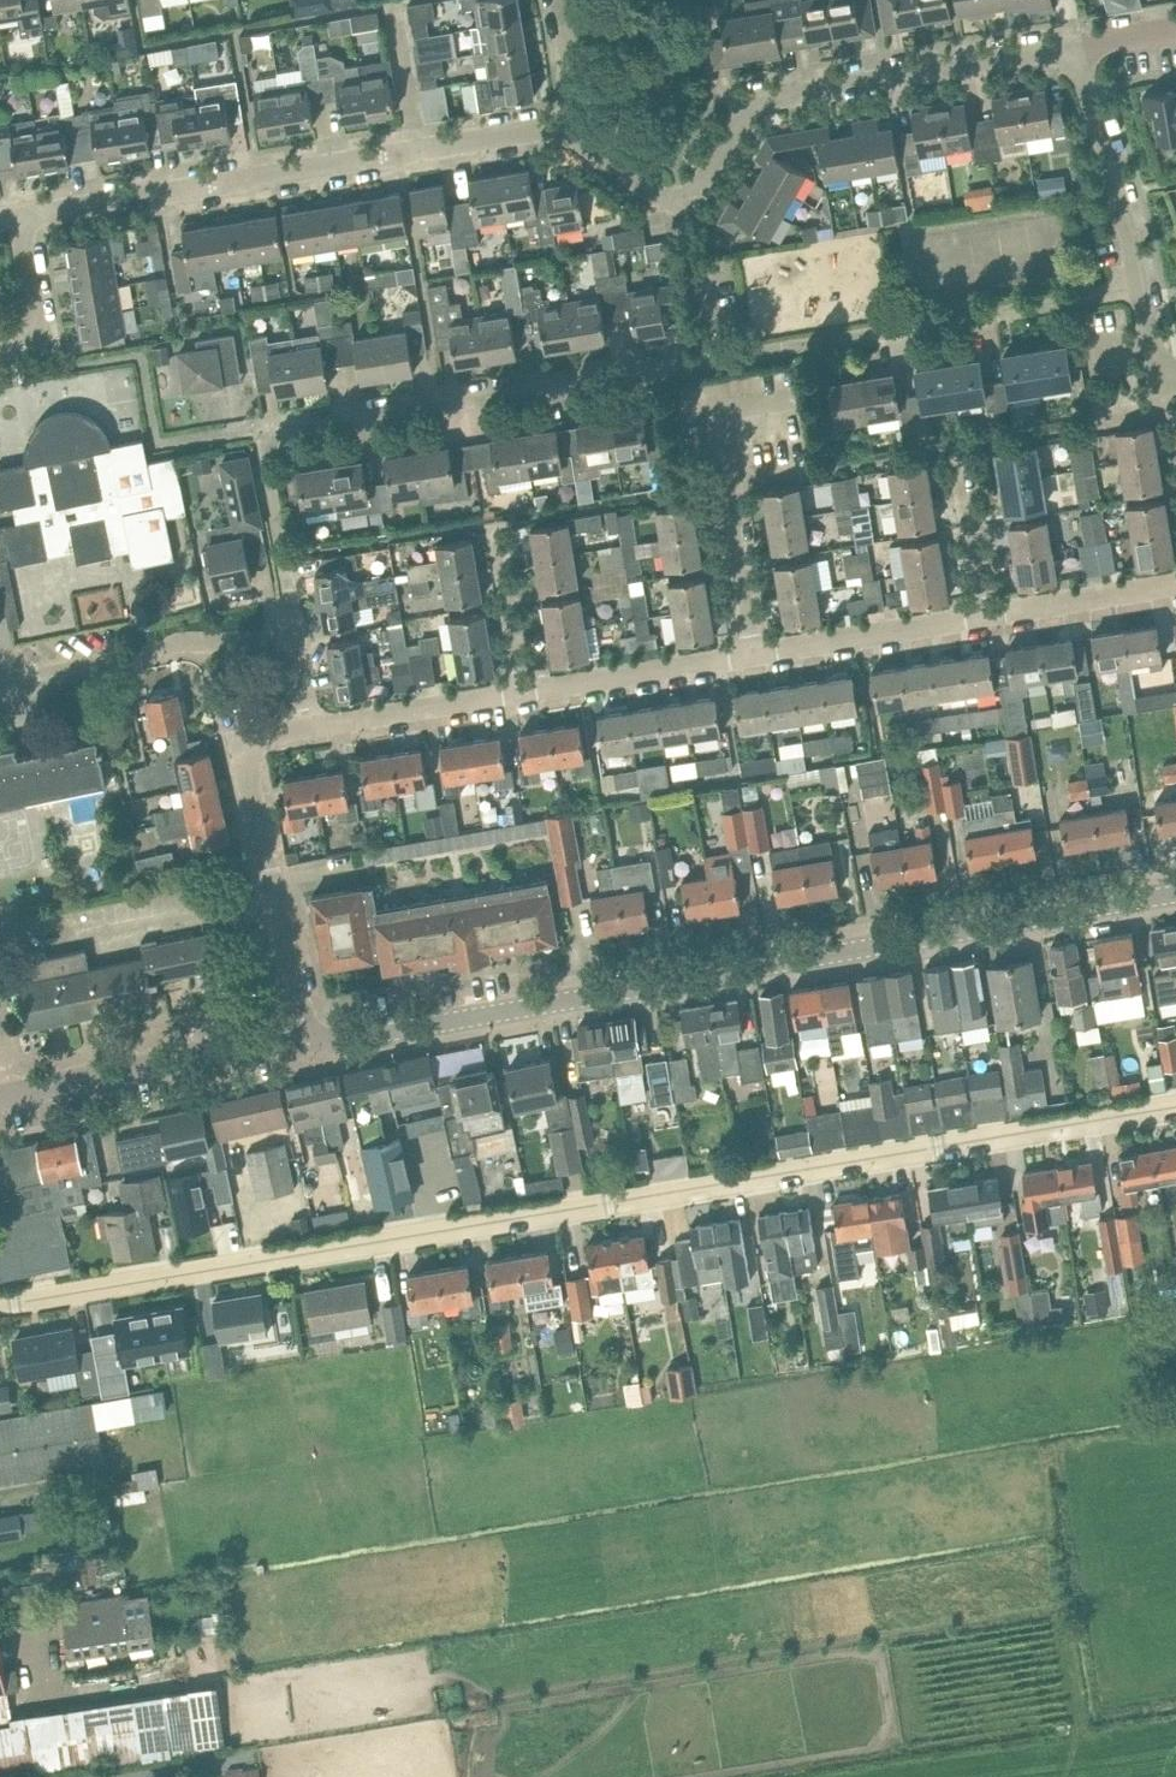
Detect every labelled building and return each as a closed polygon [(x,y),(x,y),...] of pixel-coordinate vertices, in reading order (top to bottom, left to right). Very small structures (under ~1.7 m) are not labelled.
[(43,27),(42,17),(39,0),(0,0),(0,18),(19,15),(22,35),(44,31),(43,27)] [(130,0),(82,0),(82,3),(94,2),(95,12),(104,18),(132,13),(130,0)] [(144,15),(163,11),(161,0),(141,0),(144,15)] [(518,0),(461,0),(463,10),(476,7),(479,26),(522,19),(518,0)] [(745,3),(747,13),(754,54),(766,52),(767,58),(781,56),(780,50),(794,47),(786,0),(761,0),(745,3)] [(828,0),(786,0),(794,47),(824,42),(823,36),(834,34),(828,0)] [(871,3),(870,0),(828,0),(834,34),(846,32),(847,39),(876,33),(871,3)] [(921,0),(880,0),(885,32),(914,27),(913,21),(924,19),(921,0)] [(949,0),(921,0),(924,19),(936,17),(937,23),(952,20),(949,0)] [(980,0),(956,0),(958,13),(968,11),(969,17),(983,15),(980,0)] [(1004,0),(980,0),(983,15),(996,13),(995,7),(1004,5),(1004,0)] [(1027,0),(1004,0),(1004,5),(1014,4),(1015,10),(1028,7),(1027,0)] [(1028,7),(1040,5),(1041,12),(1054,9),(1053,0),(1027,0),(1028,7)] [(1109,12),(1143,6),(1141,0),(1105,0),(1109,12)] [(293,5),(295,16),(313,12),(311,1),(293,5)] [(436,18),(433,1),(408,5),(410,22),(412,22),(414,37),(430,34),(427,19),(436,18)] [(380,26),(378,11),(351,16),(354,31),(380,26)] [(754,54),(747,13),(721,18),(723,33),(709,36),(715,67),(744,62),(743,56),(754,54)] [(59,25),(58,14),(42,17),(43,27),(59,25)] [(351,16),(328,20),(331,35),(354,31),(351,16)] [(522,19),(479,26),(471,27),(476,52),(526,44),(522,19)] [(135,26),(118,29),(120,41),(122,58),(140,55),(139,54),(135,26)] [(253,49),(250,34),(239,36),(242,51),(253,49)] [(439,44),(432,45),(430,34),(414,37),(416,47),(414,47),(417,63),(441,58),(439,44)] [(317,56),(315,40),(304,42),(298,51),(303,79),(320,76),(317,56)] [(530,70),(526,44),(476,52),(473,53),(475,66),(484,65),(486,77),(530,70)] [(367,116),(358,64),(345,66),(344,59),(330,54),(317,56),(320,76),(324,99),(338,97),(342,120),(367,116)] [(118,58),(108,60),(110,76),(121,75),(118,58)] [(395,83),(391,58),(358,64),(367,116),(372,115),(373,120),(386,118),(385,113),(395,111),(390,84),(395,83)] [(444,73),(441,58),(417,63),(420,78),(421,78),(423,88),(439,86),(437,75),(444,73)] [(535,96),(533,86),(538,86),(536,72),(531,73),(530,70),(486,77),(475,79),(480,111),(495,108),(494,103),(535,96)] [(244,119),(237,79),(194,87),(196,94),(198,109),(204,143),(232,138),(229,122),(244,119)] [(314,125),(310,101),(306,82),(281,86),(282,92),(285,109),(287,129),(314,125)] [(443,85),(439,86),(423,88),(428,114),(448,111),(443,85)] [(1078,145),(1068,111),(1063,95),(1047,98),(1045,88),(1035,90),(1035,86),(1017,89),(1021,109),(1026,137),(1052,133),(1054,149),(1078,145)] [(1026,137),(1021,109),(1017,89),(1001,92),(1002,96),(992,98),(998,131),(1000,142),(1000,141),(1026,137)] [(1143,95),(1146,114),(1154,112),(1159,139),(1175,136),(1175,90),(1143,95)] [(164,146),(157,109),(156,100),(149,101),(147,91),(113,97),(115,107),(116,114),(117,114),(124,157),(151,152),(151,148),(164,146)] [(287,129),(285,109),(282,92),(255,96),(261,133),(271,132),(272,137),(285,135),(284,130),(287,129)] [(204,143),(198,109),(196,94),(156,100),(157,109),(164,146),(179,144),(180,147),(204,143)] [(972,146),(966,109),(965,102),(955,104),(954,100),(937,103),(938,109),(945,151),(972,146)] [(945,151),(938,109),(937,103),(921,106),(922,110),(912,111),(916,136),(902,138),(908,174),(922,172),(920,155),(945,151)] [(124,157),(117,114),(116,114),(115,107),(75,114),(83,159),(98,157),(98,161),(124,157)] [(83,159),(75,114),(59,117),(60,124),(35,128),(43,171),(70,166),(70,162),(83,159)] [(899,166),(892,127),(880,129),(878,117),(866,119),(874,170),(899,166)] [(874,170),(866,119),(853,121),(855,133),(843,135),(850,174),(874,170)] [(35,128),(34,121),(0,127),(0,165),(1,173),(17,170),(18,175),(43,171),(35,128)] [(850,174),(843,135),(831,137),(829,126),(802,130),(804,142),(818,140),(825,179),(850,174)] [(1003,157),(1001,146),(1000,141),(1000,142),(998,131),(984,133),(987,149),(986,149),(988,160),(1003,157)] [(792,144),(790,132),(776,135),(778,146),(792,144)] [(807,172),(773,153),(776,147),(778,146),(776,135),(768,136),(756,158),(766,164),(760,174),(794,194),(807,172)] [(988,160),(986,149),(972,151),(974,163),(988,160)] [(556,240),(554,231),(549,199),(535,202),(530,169),(498,174),(505,220),(525,216),(526,226),(538,224),(541,242),(556,240)] [(505,220),(498,174),(469,179),(476,225),(505,220)] [(782,215),(794,194),(760,174),(754,185),(743,179),(737,190),(747,196),(748,195),(782,215)] [(1066,174),(1040,178),(1043,194),(1056,192),(1069,190),(1066,174)] [(586,226),(578,181),(547,186),(549,199),(554,231),(586,226)] [(451,229),(443,184),(412,189),(419,234),(451,229)] [(992,204),(988,187),(960,194),(964,211),(992,204)] [(378,196),(377,190),(363,192),(364,198),(353,200),(360,241),(408,233),(401,192),(378,196)] [(830,194),(821,209),(833,216),(830,194)] [(770,237),(782,215),(748,195),(747,196),(741,206),(731,200),(719,221),(735,231),(741,221),(770,237)] [(360,241),(353,200),(344,202),(343,196),(329,198),(337,245),(360,241)] [(337,245),(329,198),(316,200),(317,206),(308,208),(314,249),(337,245)] [(314,249),(308,208),(298,210),(297,203),(283,206),(291,253),(314,249)] [(894,206),(881,208),(883,222),(897,220),(894,206)] [(284,254),(280,231),(276,207),(262,209),(263,216),(254,217),(260,258),(284,254)] [(883,222),(881,208),(868,210),(870,225),(883,222)] [(260,258),(254,217),(244,219),(243,213),(230,215),(238,262),(260,258)] [(238,262),(230,215),(216,217),(217,223),(208,225),(215,265),(238,262)] [(215,265),(208,225),(197,227),(196,221),(182,223),(187,249),(172,251),(179,291),(194,289),(190,270),(215,265)] [(804,224),(806,242),(818,240),(816,223),(804,224)] [(479,243),(477,227),(462,229),(465,245),(479,243)] [(646,242),(644,227),(613,232),(616,247),(646,242)] [(465,245),(462,229),(450,231),(453,247),(465,245)] [(113,259),(109,235),(66,243),(70,267),(113,259)] [(163,252),(160,238),(150,239),(153,253),(163,252)] [(165,266),(163,252),(153,253),(155,268),(165,266)] [(754,330),(776,330),(775,255),(753,255),(754,330)] [(117,284),(113,259),(70,267),(74,291),(117,284)] [(398,282),(396,268),(364,273),(366,288),(398,282)] [(334,287),(331,272),(318,275),(320,289),(334,287)] [(366,288),(364,273),(352,275),(355,289),(366,288)] [(627,285),(625,273),(609,275),(611,287),(627,285)] [(320,289),(318,275),(305,277),(307,292),(320,289)] [(611,287),(609,275),(595,278),(597,290),(611,287)] [(416,279),(401,282),(418,294),(416,279)] [(279,296),(276,281),(263,284),(266,298),(279,296)] [(486,360),(479,315),(463,318),(461,301),(450,302),(447,282),(428,285),(437,335),(451,333),(456,365),(486,360)] [(675,283),(628,291),(635,336),(667,331),(663,309),(678,306),(675,283)] [(121,308),(117,284),(74,291),(78,315),(121,308)] [(266,298),(263,284),(250,286),(253,301),(266,298)] [(171,300),(169,286),(159,287),(162,302),(171,300)] [(537,300),(536,288),(520,290),(522,302),(537,300)] [(522,302),(520,290),(506,292),(508,304),(522,302)] [(236,309),(234,295),(220,297),(222,312),(236,309)] [(607,341),(603,317),(600,296),(568,301),(576,346),(607,341)] [(173,314),(171,300),(162,302),(164,316),(173,314)] [(576,346),(568,301),(538,306),(546,351),(576,346)] [(126,333),(121,308),(78,315),(83,341),(126,333)] [(423,321),(420,308),(404,311),(406,324),(423,321)] [(517,355),(510,310),(479,315),(486,360),(517,355)] [(354,332),(352,320),(335,323),(337,335),(354,332)] [(337,335),(335,323),(321,325),(322,331),(322,337),(337,335)] [(414,372),(407,329),(381,334),(388,376),(414,372)] [(329,386),(322,343),(321,338),(322,337),(322,331),(293,336),(302,391),(329,386)] [(198,349),(179,352),(185,390),(224,384),(222,374),(241,371),(234,333),(197,339),(198,349)] [(302,391),(293,336),(268,340),(267,333),(253,336),(258,370),(272,368),(276,395),(302,391)] [(388,376),(381,334),(355,338),(362,381),(388,376)] [(167,344),(152,347),(155,363),(170,360),(167,344)] [(1086,394),(1082,367),(1070,369),(1066,345),(1035,350),(1041,389),(1072,384),(1074,396),(1086,394)] [(1041,389),(1035,350),(1003,356),(1007,379),(995,381),(1000,408),(1012,406),(1010,394),(1041,389)] [(1000,408),(995,381),(983,383),(980,359),(948,365),(954,403),(986,398),(988,410),(1000,408)] [(954,403),(948,365),(917,370),(921,394),(909,396),(914,423),(925,421),(923,408),(954,403)] [(914,423),(909,396),(897,398),(893,374),(860,379),(866,417),(899,412),(905,447),(917,445),(914,423)] [(866,417),(860,379),(830,384),(834,408),(822,410),(827,437),(838,435),(836,422),(866,417)] [(143,438),(111,445),(109,439),(106,433),(102,428),(98,423),(93,419),(87,415),(81,413),(75,412),(68,412),(61,412),(55,414),(49,416),(44,420),(39,424),(34,429),(31,435),(29,441),(45,446),(49,468),(31,472),(29,462),(0,468),(0,496),(3,508),(14,506),(18,523),(0,527),(0,580),(10,628),(20,625),(7,558),(12,557),(14,564),(48,557),(46,547),(74,542),(78,562),(113,555),(112,553),(131,549),(134,566),(174,557),(166,516),(187,512),(175,455),(148,461),(143,438)] [(663,464),(659,437),(647,439),(643,415),(611,420),(618,458),(649,453),(651,466),(663,464)] [(602,474),(600,461),(618,458),(611,420),(580,425),(584,449),(572,451),(576,478),(602,474)] [(1155,438),(1153,426),(1116,432),(1121,463),(1158,457),(1157,451),(1162,450),(1160,437),(1155,438)] [(576,478),(572,451),(560,453),(556,429),(525,434),(531,473),(562,467),(564,480),(576,478)] [(531,473),(525,434),(493,440),(497,464),(485,466),(489,492),(503,490),(501,478),(531,473)] [(1094,468),(1089,436),(1077,438),(1082,470),(1094,468)] [(1082,470),(1077,438),(1068,440),(1073,471),(1082,470)] [(1039,476),(1034,445),(998,451),(1003,482),(1039,476)] [(469,496),(464,469),(453,471),(449,447),(416,452),(423,490),(455,485),(457,498),(469,496)] [(423,490),(416,452),(385,457),(389,481),(377,483),(381,510),(382,510),(395,508),(392,495),(423,490)] [(252,554),(249,541),(265,538),(248,456),(222,462),(226,479),(234,522),(223,525),(226,540),(208,544),(209,547),(203,549),(207,571),(214,569),(217,586),(252,579),(247,555),(252,554)] [(210,457),(193,460),(196,474),(213,470),(210,457)] [(1163,486),(1158,457),(1121,463),(1126,492),(1163,486)] [(381,510),(377,483),(366,485),(362,461),(330,466),(336,504),(338,516),(371,511),(371,512),(381,510)] [(932,494),(926,463),(903,467),(888,470),(893,501),(932,494)] [(336,504),(330,466),(299,471),(303,495),(291,497),(296,524),(308,522),(306,509),(336,504)] [(1099,498),(1094,468),(1082,470),(1089,499),(1099,498)] [(1089,499),(1082,470),(1073,471),(1078,501),(1089,499)] [(860,506),(854,476),(854,475),(843,477),(843,478),(848,508),(860,506)] [(1044,506),(1039,476),(1003,482),(1008,512),(1044,506)] [(848,508),(843,478),(829,480),(835,511),(848,508)] [(804,515),(799,485),(764,491),(769,521),(804,515)] [(936,524),(932,494),(893,501),(879,503),(881,514),(895,512),(898,530),(936,524)] [(1170,530),(1165,500),(1128,506),(1133,536),(1170,530)] [(480,503),(471,505),(473,519),(482,518),(481,512),(480,503)] [(697,532),(692,503),(657,508),(662,538),(697,532)] [(865,535),(860,506),(848,508),(852,532),(854,544),(866,543),(865,535)] [(852,532),(848,508),(835,511),(839,534),(852,532)] [(619,523),(618,515),(617,509),(606,511),(612,546),(623,545),(619,523)] [(381,510),(371,512),(373,523),(377,522),(384,521),(382,510),(381,510)] [(1106,541),(1101,511),(1091,513),(1096,543),(1097,543),(1106,541)] [(575,552),(572,531),(589,528),(590,532),(603,530),(600,512),(566,517),(567,522),(532,528),(537,559),(575,552)] [(636,542),(632,521),(631,513),(618,515),(619,523),(623,545),(636,542)] [(1096,543),(1091,513),(1080,515),(1085,545),(1096,543)] [(809,545),(804,515),(769,521),(774,551),(809,545)] [(1052,551),(1047,519),(1010,525),(1015,557),(1052,551)] [(1175,560),(1170,530),(1133,536),(1138,566),(1175,560)] [(702,562),(697,532),(662,538),(667,568),(702,562)] [(944,567),(939,537),(902,543),(907,573),(907,574),(944,567)] [(472,538),(437,544),(440,559),(409,564),(411,579),(429,576),(442,574),(477,568),(472,538)] [(641,573),(636,542),(623,545),(628,575),(641,573)] [(1102,573),(1100,559),(1097,543),(1096,543),(1085,545),(1079,546),(1084,576),(1102,573)] [(628,575),(623,545),(612,546),(617,576),(628,575)] [(872,580),(867,550),(856,552),(856,553),(859,577),(860,582),(872,580)] [(321,600),(396,588),(394,576),(352,583),(350,568),(361,566),(359,551),(323,558),(325,571),(316,572),(321,600)] [(1057,580),(1052,551),(1015,557),(1016,560),(1011,561),(1013,574),(1018,573),(1020,586),(1057,580)] [(580,582),(575,552),(537,559),(541,588),(580,582)] [(859,577),(856,553),(842,556),(846,579),(859,577)] [(1119,571),(1117,557),(1100,559),(1102,573),(1119,571)] [(816,589),(811,559),(776,565),(781,595),(816,589)] [(949,598),(944,567),(907,574),(907,573),(895,575),(897,587),(909,585),(912,603),(949,598)] [(482,598),(477,568),(442,574),(448,604),(482,598)] [(431,592),(429,576),(411,579),(414,595),(431,592)] [(710,606),(705,576),(669,582),(674,612),(710,606)] [(877,579),(872,580),(860,582),(863,599),(865,612),(883,609),(881,596),(877,579)] [(359,623),(357,607),(399,600),(396,588),(321,600),(326,629),(359,623)] [(122,589),(86,590),(86,614),(123,613),(122,589)] [(635,620),(632,597),(630,589),(619,591),(624,622),(635,620)] [(821,619),(816,589),(781,595),(786,624),(821,619)] [(648,618),(644,595),(632,597),(635,620),(648,618)] [(585,626),(580,596),(544,602),(548,632),(585,626)] [(865,612),(863,599),(846,602),(848,615),(865,612)] [(714,636),(710,606),(674,612),(679,642),(714,636)] [(400,608),(387,610),(390,623),(403,621),(400,608)] [(490,643),(485,612),(450,618),(456,649),(490,643)] [(655,632),(650,633),(648,618),(635,620),(638,636),(640,648),(657,645),(655,632)] [(1164,668),(1156,624),(1125,629),(1132,669),(1150,666),(1151,670),(1164,668)] [(590,656),(585,626),(548,632),(553,662),(590,656)] [(1138,710),(1136,695),(1132,669),(1125,629),(1093,634),(1099,669),(1111,667),(1114,687),(1120,686),(1125,712),(1138,710)] [(442,651),(439,636),(421,639),(424,654),(431,653),(442,651)] [(640,648),(638,636),(621,638),(623,651),(640,648)] [(374,648),(361,650),(359,638),(329,643),(334,671),(376,663),(374,648)] [(1078,680),(1076,672),(1078,672),(1072,639),(1037,644),(1043,678),(1062,675),(1065,694),(1076,692),(1080,719),(1096,716),(1090,678),(1078,680)] [(495,672),(490,643),(456,649),(461,678),(495,672)] [(1028,693),(1026,680),(1043,678),(1037,644),(1007,649),(1012,681),(1001,683),(1009,732),(1028,729),(1022,694),(1028,693)] [(410,657),(409,647),(396,649),(397,660),(411,658),(410,657)] [(995,687),(989,652),(960,657),(965,692),(995,687)] [(436,682),(431,653),(424,654),(410,657),(411,658),(411,659),(412,669),(415,685),(436,682)] [(965,692),(960,657),(931,661),(936,697),(965,692)] [(411,659),(389,662),(394,689),(415,685),(412,669),(411,659)] [(936,697),(931,661),(902,666),(907,702),(936,697)] [(369,694),(367,681),(376,679),(374,665),(377,664),(376,663),(334,671),(339,699),(369,694)] [(907,702),(902,666),(872,671),(878,706),(907,702)] [(859,711),(857,698),(853,674),(848,675),(848,670),(834,673),(834,677),(823,679),(829,716),(859,711)] [(829,716),(823,679),(794,684),(800,720),(829,716)] [(800,720),(794,684),(765,688),(771,725),(800,720)] [(771,725),(765,688),(735,693),(741,730),(771,725)] [(1136,695),(1138,710),(1175,703),(1175,689),(1136,695)] [(185,724),(178,690),(148,696),(155,730),(170,726),(173,741),(188,738),(185,724)] [(722,732),(716,696),(686,701),(692,737),(722,732)] [(692,737),(686,701),(657,706),(663,741),(692,737)] [(663,741),(657,706),(628,710),(634,746),(663,741)] [(998,721),(996,708),(973,711),(975,724),(998,721)] [(634,746),(628,710),(598,715),(604,751),(634,746)] [(969,725),(968,712),(944,716),(946,728),(969,725)] [(940,730),(939,717),(916,720),(918,733),(940,730)] [(911,734),(910,721),(886,724),(888,737),(911,734)] [(585,756),(580,723),(550,728),(556,764),(573,762),(575,775),(594,772),(591,755),(585,756)] [(970,726),(960,727),(962,738),(971,737),(970,726)] [(556,764),(550,728),(520,733),(525,766),(520,767),(523,784),(540,781),(538,767),(556,764)] [(863,745),(861,731),(838,735),(839,748),(863,745)] [(1030,732),(1008,736),(1015,781),(1037,777),(1030,732)] [(506,769),(501,735),(470,740),(475,778),(494,775),(497,789),(515,786),(512,768),(506,769)] [(833,749),(830,736),(808,739),(810,753),(833,749)] [(107,784),(102,757),(105,757),(104,751),(104,750),(104,746),(100,747),(98,738),(80,741),(81,743),(19,756),(17,744),(0,748),(0,806),(107,784)] [(216,779),(210,750),(191,754),(188,738),(173,741),(177,757),(176,757),(182,787),(216,779)] [(475,778),(470,740),(441,745),(447,780),(441,781),(443,797),(461,794),(459,780),(475,778)] [(428,782),(422,748),(392,753),(398,790),(414,787),(416,801),(436,798),(433,781),(428,782)] [(946,806),(940,776),(936,749),(919,752),(929,809),(946,806)] [(398,790),(392,753),(362,758),(367,791),(362,792),(365,809),(382,806),(380,792),(398,790)] [(778,774),(787,773),(806,769),(804,755),(776,759),(778,774)] [(893,793),(886,755),(856,761),(863,798),(893,793)] [(725,769),(723,756),(701,760),(703,773),(725,769)] [(756,759),(740,761),(742,774),(758,771),(756,759)] [(696,774),(694,761),(672,765),(674,777),(696,774)] [(1161,764),(1164,779),(1175,777),(1175,761),(1161,764)] [(835,764),(806,769),(787,773),(789,786),(822,781),(824,792),(840,789),(835,764)] [(667,779),(665,766),(642,769),(644,783),(667,779)] [(350,803),(345,769),(313,774),(319,809),(338,806),(340,820),(358,818),(356,802),(350,803)] [(638,783),(636,770),(613,774),(615,787),(638,783)] [(319,809),(313,774),(285,779),(290,812),(284,813),(287,829),(304,826),(302,812),(319,809)] [(940,776),(946,806),(947,814),(965,811),(959,777),(949,779),(948,774),(940,776)] [(1107,790),(1105,774),(1086,777),(1088,793),(1107,790)] [(1088,793),(1086,777),(1066,780),(1069,796),(1088,793)] [(223,808),(216,779),(182,787),(189,816),(223,808)] [(757,785),(742,787),(745,802),(760,800),(757,785)] [(1037,853),(1031,816),(1016,819),(1011,790),(992,793),(995,812),(1003,859),(1037,853)] [(1155,802),(1160,831),(1175,828),(1175,798),(1155,802)] [(441,801),(447,835),(449,834),(459,833),(453,799),(441,801)] [(506,803),(510,822),(526,819),(522,800),(506,803)] [(649,801),(630,805),(633,821),(652,818),(649,801)] [(743,807),(751,850),(770,847),(762,803),(743,807)] [(175,819),(172,806),(155,810),(158,823),(175,819)] [(1132,836),(1128,812),(1127,806),(1093,812),(1099,842),(1132,836)] [(729,844),(748,841),(742,807),(723,811),(729,844)] [(189,816),(175,819),(158,823),(162,839),(193,831),(196,846),(230,838),(223,808),(189,816)] [(902,844),(908,878),(938,873),(932,838),(944,835),(939,810),(899,817),(900,823),(898,824),(899,827),(902,844)] [(571,811),(547,815),(556,859),(564,902),(583,898),(575,857),(580,856),(571,811)] [(1003,859),(995,812),(963,818),(965,834),(971,864),(1003,859)] [(1099,842),(1093,812),(1060,818),(1065,848),(1099,842)] [(423,817),(426,836),(442,833),(439,814),(423,817)] [(548,831),(545,818),(531,820),(534,833),(548,831)] [(534,833),(531,820),(518,822),(520,836),(534,833)] [(520,836),(518,822),(504,825),(506,838),(520,836)] [(506,838),(504,825),(490,827),(492,841),(506,838)] [(492,841),(490,827),(476,830),(479,843),(492,841)] [(908,878),(902,844),(899,827),(868,832),(877,883),(908,878)] [(479,843),(476,830),(463,832),(465,845),(479,843)] [(365,832),(351,834),(354,851),(363,850),(368,848),(365,832)] [(463,832),(459,833),(449,834),(451,848),(465,845),(463,832)] [(449,834),(447,835),(435,837),(438,850),(451,848),(449,834)] [(438,850),(435,837),(422,839),(424,853),(438,850)] [(839,890),(835,866),(830,837),(819,839),(797,844),(800,860),(806,896),(839,890)] [(424,853),(422,839),(408,842),(410,855),(424,853)] [(410,855),(408,842),(394,844),(397,857),(410,855)] [(397,857),(394,844),(380,847),(383,860),(397,857)] [(806,896),(800,860),(797,844),(783,847),(770,849),(779,901),(806,896)] [(657,847),(663,885),(677,883),(671,845),(657,847)] [(383,860),(380,847),(368,848),(363,850),(365,863),(383,860)] [(176,866),(172,850),(138,859),(142,874),(176,866)] [(298,852),(286,854),(288,863),(300,861),(298,852)] [(741,907),(731,852),(705,856),(708,876),(715,912),(726,910),(728,914),(738,913),(738,908),(741,907)] [(656,887),(651,858),(613,865),(614,869),(624,927),(650,923),(644,889),(656,887)] [(624,927),(614,869),(598,871),(602,894),(592,896),(598,932),(624,927)] [(715,912),(708,876),(682,880),(688,916),(715,912)] [(559,939),(548,878),(513,884),(523,945),(559,939)] [(312,895),(319,930),(376,920),(374,909),(377,908),(373,884),(312,895)] [(523,945),(513,884),(480,890),(491,951),(523,945)] [(491,951),(480,890),(443,897),(453,957),(454,961),(491,955),(491,951)] [(453,957),(443,897),(410,902),(421,963),(453,957)] [(421,963),(410,902),(377,908),(374,909),(376,920),(383,956),(385,969),(421,963)] [(383,956),(376,920),(319,930),(325,966),(383,956)] [(225,923),(219,924),(224,948),(230,947),(227,930),(225,923)] [(1154,929),(1160,963),(1170,961),(1172,973),(1156,976),(1161,1004),(1175,1002),(1175,925),(1154,929)] [(1139,969),(1137,956),(1133,932),(1094,939),(1100,973),(1089,975),(1094,1000),(1141,992),(1137,969),(1139,969)] [(214,966),(207,933),(143,946),(145,956),(145,957),(146,957),(151,980),(159,978),(214,966)] [(1086,999),(1080,965),(1076,942),(1051,946),(1054,964),(1052,964),(1058,1004),(1086,999)] [(155,1000),(152,983),(160,981),(159,978),(151,980),(146,957),(145,957),(145,956),(90,968),(86,948),(31,960),(35,979),(19,983),(29,1027),(155,1000)] [(985,997),(983,981),(979,957),(952,962),(952,963),(948,963),(960,1031),(989,1026),(984,997),(985,997)] [(1030,986),(1035,985),(1030,959),(990,966),(1000,1023),(1035,1017),(1030,986)] [(960,1031),(948,963),(925,967),(932,1006),(933,1006),(938,1035),(960,1031)] [(918,1006),(916,993),(912,969),(882,974),(889,1012),(894,1039),(922,1034),(917,1006),(918,1006)] [(889,1012),(882,974),(858,978),(864,1015),(865,1015),(869,1043),(894,1039),(889,1012)] [(237,978),(223,981),(227,1000),(240,997),(241,997),(237,978)] [(844,1052),(841,1032),(858,1029),(850,980),(821,985),(826,1019),(832,1054),(844,1052)] [(832,1054),(826,1019),(821,985),(792,989),(797,1024),(812,1022),(818,1056),(832,1054)] [(790,1036),(786,1015),(782,991),(761,995),(769,1040),(763,1041),(768,1069),(798,1063),(793,1036),(790,1036)] [(764,1078),(759,1046),(735,1050),(733,1035),(743,1034),(737,998),(707,1003),(715,1052),(720,1077),(723,1076),(723,1074),(742,1070),(744,1081),(764,1078)] [(715,1052),(707,1003),(682,1008),(688,1043),(698,1041),(704,1079),(720,1077),(715,1052)] [(1093,1026),(1090,1004),(1073,1007),(1076,1028),(1093,1026)] [(649,1053),(645,1025),(644,1025),(644,1029),(637,1030),(635,1015),(606,1020),(615,1073),(643,1069),(640,1054),(649,1053)] [(615,1073),(606,1020),(580,1024),(582,1037),(574,1038),(574,1035),(572,1035),(579,1079),(615,1073)] [(1175,1023),(1158,1026),(1165,1068),(1175,1066),(1175,1032),(1175,1023)] [(1048,1108),(1041,1067),(1023,1071),(1018,1042),(999,1045),(1003,1067),(1008,1093),(1011,1114),(1048,1108)] [(413,1195),(400,1137),(387,1140),(379,1107),(394,1103),(392,1093),(436,1083),(429,1052),(346,1071),(363,1146),(365,1145),(378,1204),(413,1195)] [(690,1084),(685,1056),(669,1059),(677,1101),(698,1097),(695,1083),(690,1084)] [(557,1094),(550,1059),(508,1068),(517,1109),(544,1103),(548,1121),(572,1116),(567,1092),(557,1094)] [(672,1100),(665,1059),(647,1063),(652,1093),(651,1098),(652,1104),(672,1100)] [(1110,1083),(1105,1060),(1091,1063),(1095,1086),(1110,1083)] [(477,1148),(474,1133),(507,1126),(495,1071),(489,1072),(487,1066),(451,1073),(453,1080),(438,1083),(444,1110),(448,1124),(454,1153),(455,1153),(465,1202),(482,1198),(472,1149),(477,1148)] [(1012,1116),(1011,1114),(1008,1093),(1003,1094),(999,1070),(967,1075),(971,1099),(975,1121),(1012,1116)] [(349,1116),(346,1103),(347,1103),(340,1073),(312,1080),(322,1122),(322,1123),(330,1159),(339,1157),(337,1147),(346,1144),(340,1119),(349,1116)] [(975,1121),(971,1099),(967,1100),(963,1076),(936,1081),(940,1105),(943,1128),(975,1122),(975,1121)] [(912,1134),(904,1091),(894,1093),(892,1079),(870,1082),(874,1104),(880,1139),(912,1134)] [(322,1122),(312,1080),(287,1085),(294,1115),(295,1115),(298,1129),(304,1128),(308,1142),(313,1140),(318,1162),(330,1159),(322,1123),(322,1122)] [(1138,1080),(1112,1085),(1114,1098),(1140,1093),(1138,1080)] [(943,1128),(940,1105),(935,1105),(931,1082),(906,1086),(906,1091),(904,1091),(912,1134),(943,1128)] [(287,1123),(285,1112),(279,1088),(212,1104),(218,1135),(220,1137),(287,1123)] [(581,1143),(595,1140),(584,1093),(570,1097),(581,1143)] [(880,1139),(874,1104),(841,1109),(847,1144),(848,1145),(880,1139)] [(227,1166),(220,1137),(218,1135),(215,1136),(212,1122),(206,1123),(203,1105),(160,1114),(163,1129),(117,1138),(124,1170),(172,1160),(170,1153),(208,1144),(213,1169),(227,1166)] [(841,1109),(807,1115),(813,1149),(847,1144),(841,1109)] [(444,1110),(406,1118),(410,1132),(448,1124),(444,1110)] [(573,1124),(550,1129),(559,1172),(582,1168),(573,1124)] [(76,1209),(87,1207),(82,1184),(103,1180),(92,1129),(4,1148),(7,1164),(0,1166),(0,1277),(0,1278),(71,1264),(67,1238),(63,1221),(62,1212),(76,1209)] [(807,1130),(788,1134),(791,1154),(810,1150),(807,1130)] [(295,1188),(290,1165),(285,1144),(247,1153),(257,1197),(295,1188)] [(1152,1150),(1158,1184),(1175,1180),(1175,1145),(1152,1150)] [(647,1149),(634,1151),(638,1172),(650,1170),(647,1149)] [(1158,1184),(1152,1150),(1119,1156),(1124,1182),(1118,1183),(1122,1207),(1139,1203),(1136,1188),(1158,1184)] [(463,1195),(456,1160),(437,1163),(444,1199),(463,1195)] [(1098,1190),(1093,1160),(1058,1166),(1063,1197),(1085,1194),(1088,1210),(1103,1208),(1100,1190),(1098,1190)] [(209,1225),(202,1188),(215,1185),(220,1211),(236,1207),(227,1166),(213,1169),(198,1172),(198,1171),(169,1177),(180,1231),(209,1225)] [(1063,1197),(1058,1166),(1024,1172),(1029,1199),(1022,1200),(1027,1227),(1050,1223),(1046,1200),(1063,1197)] [(155,1247),(147,1208),(164,1204),(158,1176),(123,1183),(128,1208),(100,1214),(104,1237),(113,1235),(117,1255),(155,1247)] [(1005,1220),(998,1176),(962,1182),(969,1226),(971,1225),(1005,1220)] [(969,1226),(962,1182),(929,1188),(934,1219),(945,1217),(948,1236),(972,1232),(971,1225),(969,1226)] [(903,1192),(867,1197),(872,1230),(873,1230),(875,1246),(876,1248),(910,1243),(906,1216),(903,1192)] [(838,1229),(831,1230),(838,1278),(860,1275),(856,1249),(875,1246),(873,1230),(872,1230),(867,1197),(834,1202),(838,1229)] [(818,1265),(814,1245),(815,1245),(809,1207),(783,1211),(793,1273),(795,1285),(797,1285),(795,1271),(816,1267),(818,1265)] [(78,1217),(76,1209),(62,1212),(63,1221),(78,1217)] [(350,1211),(332,1214),(335,1231),(353,1228),(350,1211)] [(793,1273),(783,1211),(759,1215),(769,1277),(793,1273)] [(1137,1212),(1117,1215),(1120,1239),(1121,1239),(1123,1255),(1142,1252),(1140,1236),(1137,1212)] [(1114,1216),(1099,1219),(1108,1270),(1115,1315),(1129,1313),(1122,1268),(1114,1216)] [(308,1217),(291,1221),(294,1235),(311,1231),(308,1217)] [(741,1218),(715,1222),(725,1278),(724,1278),(725,1284),(751,1280),(747,1256),(741,1218)] [(692,1238),(676,1241),(683,1285),(684,1284),(701,1282),(724,1278),(725,1278),(715,1222),(690,1226),(692,1238)] [(937,1225),(920,1227),(923,1245),(925,1261),(943,1259),(937,1225)] [(1004,1244),(1001,1245),(1008,1290),(1027,1287),(1019,1232),(1002,1235),(1004,1244)] [(650,1264),(645,1233),(614,1239),(622,1290),(656,1285),(652,1264),(650,1264)] [(622,1290),(614,1239),(588,1243),(593,1274),(590,1274),(594,1295),(622,1290)] [(923,1245),(907,1247),(909,1264),(912,1264),(915,1283),(929,1280),(925,1261),(923,1245)] [(554,1282),(549,1250),(519,1255),(525,1289),(524,1289),(528,1308),(565,1301),(561,1281),(554,1282)] [(525,1289),(519,1255),(489,1260),(495,1292),(490,1293),(492,1309),(510,1306),(507,1292),(524,1289),(525,1289)] [(671,1258),(657,1261),(664,1298),(667,1319),(679,1317),(678,1296),(671,1258)] [(474,1296),(468,1263),(438,1268),(444,1303),(461,1300),(464,1315),(482,1312),(479,1295),(474,1296)] [(444,1303),(438,1268),(409,1273),(414,1306),(409,1307),(412,1323),(429,1320),(426,1306),(444,1303)] [(585,1275),(567,1278),(574,1319),(592,1316),(585,1275)] [(371,1319),(365,1281),(308,1290),(314,1328),(371,1319)] [(816,1287),(824,1326),(840,1323),(832,1284),(816,1287)] [(1048,1289),(1031,1291),(1035,1323),(1063,1319),(1061,1305),(1050,1306),(1048,1289)] [(1106,1290),(1086,1293),(1088,1314),(1109,1312),(1106,1290)] [(262,1293),(214,1301),(221,1340),(268,1332),(262,1293)] [(406,1335),(400,1303),(383,1306),(388,1338),(406,1335)] [(697,1303),(683,1305),(686,1320),(700,1318),(697,1303)] [(763,1303),(748,1305),(753,1339),(768,1336),(763,1303)] [(942,1345),(956,1343),(954,1328),(979,1324),(976,1305),(952,1309),(951,1304),(936,1306),(942,1345)] [(855,1310),(839,1312),(843,1334),(859,1332),(858,1328),(855,1310)] [(183,1311),(117,1323),(122,1353),(96,1358),(102,1389),(104,1397),(133,1391),(129,1367),(191,1356),(183,1311)] [(510,1323),(494,1325),(497,1351),(513,1349),(510,1323)] [(73,1326),(46,1331),(47,1334),(14,1340),(21,1378),(79,1367),(84,1392),(102,1389),(96,1358),(95,1348),(78,1351),(73,1326)] [(571,1326),(555,1329),(559,1351),(575,1349),(571,1326)] [(221,1340),(203,1343),(209,1377),(226,1374),(221,1340)] [(691,1364),(667,1368),(672,1398),(696,1394),(691,1364)] [(652,1383),(642,1385),(645,1402),(655,1401),(652,1383)] [(0,1388),(0,1413),(15,1410),(11,1387),(0,1388)] [(105,1466),(97,1424),(167,1412),(163,1389),(0,1418),(0,1485),(105,1466)] [(501,1405),(485,1407),(488,1428),(505,1425),(501,1405)] [(460,1415),(451,1417),(454,1434),(464,1433),(460,1415)] [(135,1478),(101,1483),(104,1496),(112,1494),(115,1494),(146,1489),(161,1487),(160,1485),(158,1468),(134,1472),(135,1478)] [(0,1514),(0,1538),(25,1534),(21,1510),(0,1514)] [(263,1562),(253,1564),(255,1572),(264,1570),(263,1562)] [(49,1582),(22,1588),(26,1609),(53,1604),(49,1582)] [(147,1593),(125,1596),(68,1604),(75,1657),(154,1645),(147,1593)] [(225,1742),(215,1685),(12,1717),(9,1694),(21,1692),(18,1671),(5,1673),(0,1640),(0,1776),(6,1776),(225,1742)] [(226,1771),(227,1776),(262,1776),(260,1766),(257,1766),(226,1771)]
